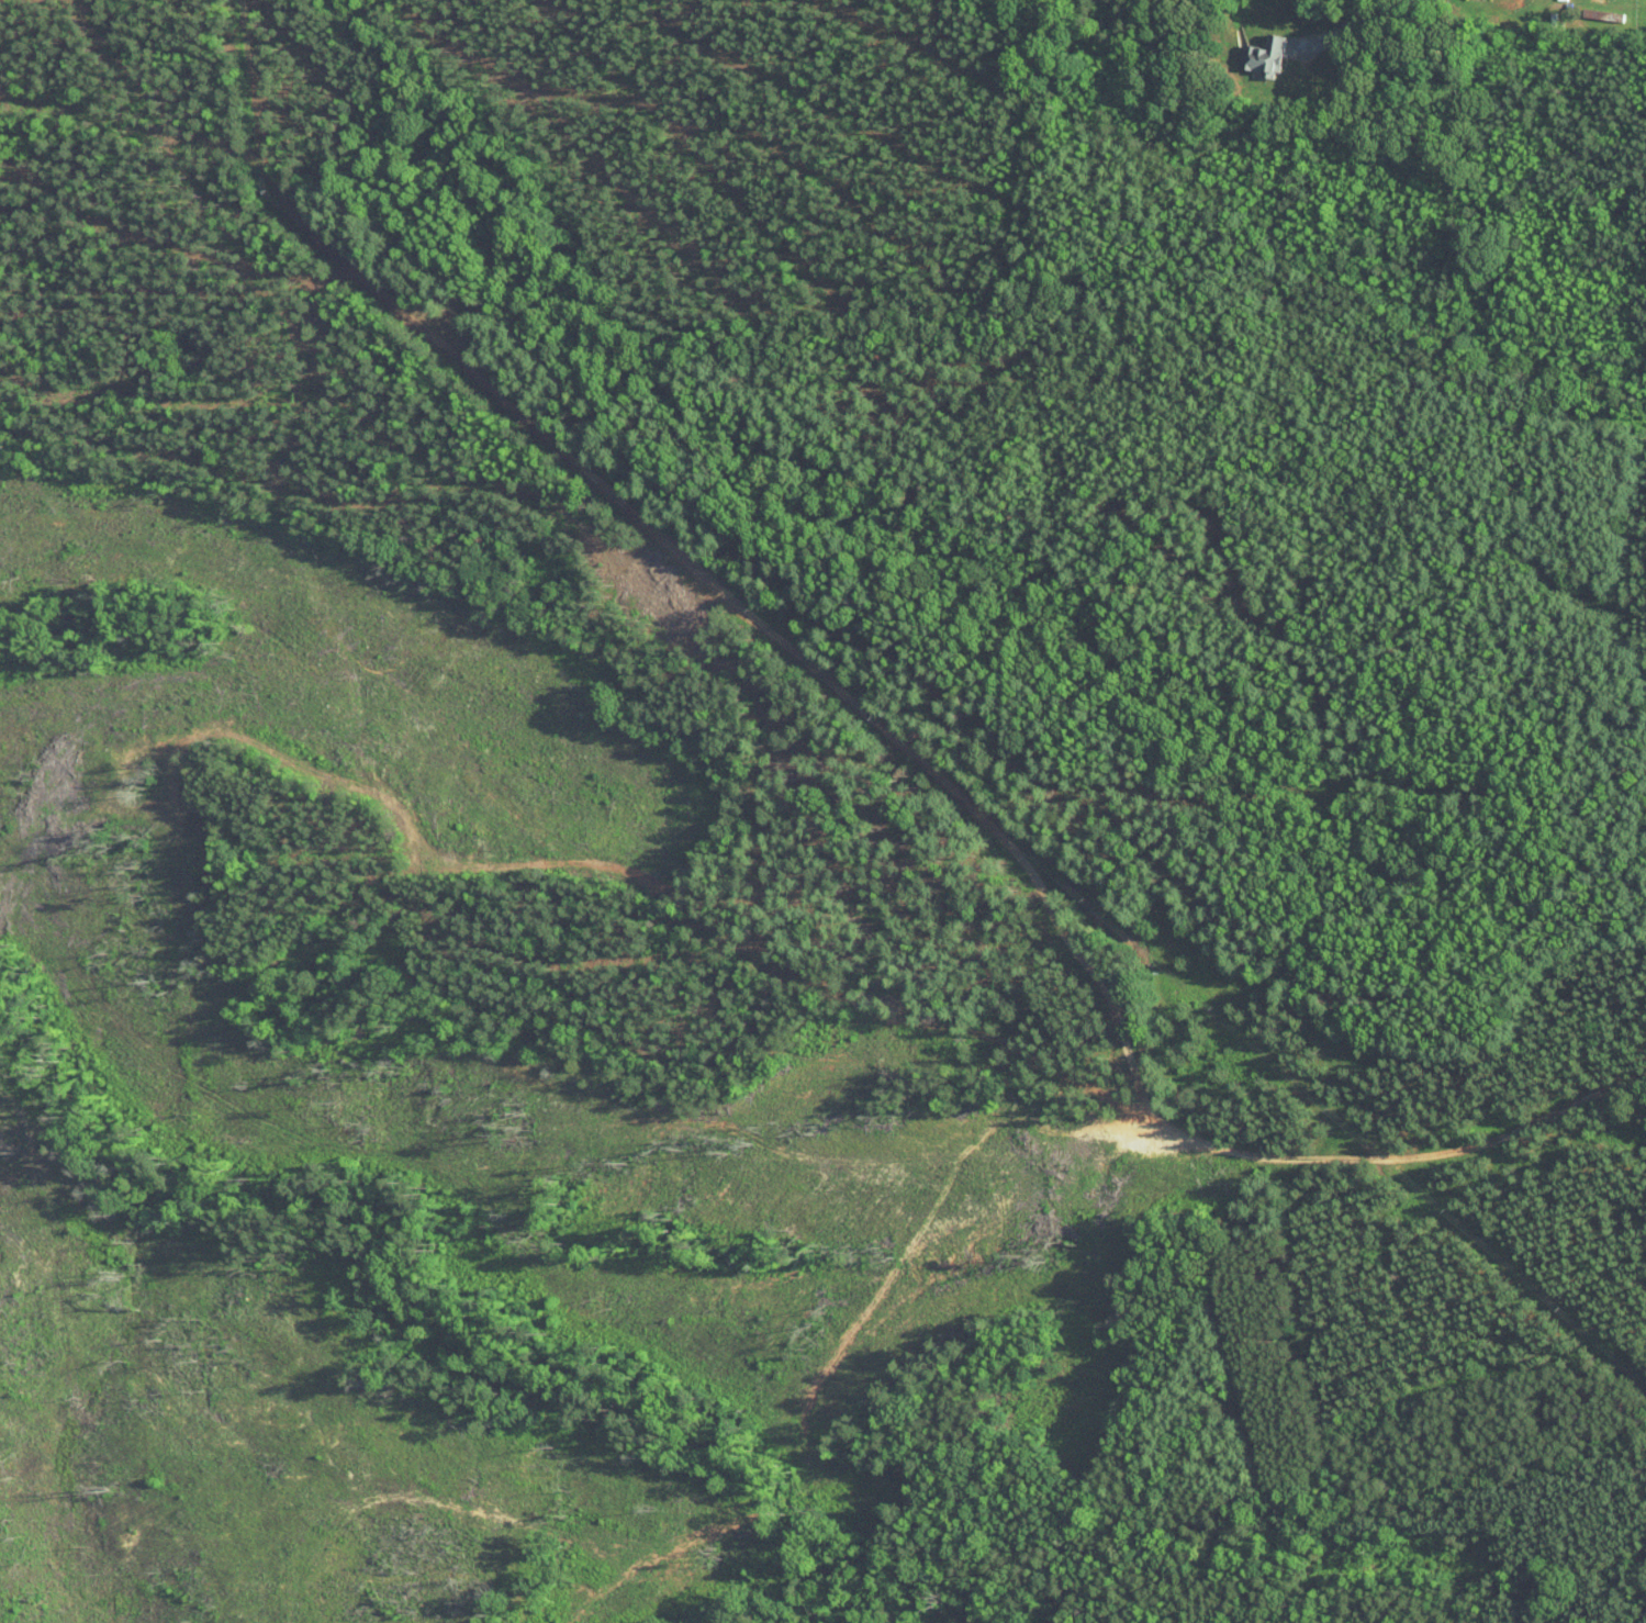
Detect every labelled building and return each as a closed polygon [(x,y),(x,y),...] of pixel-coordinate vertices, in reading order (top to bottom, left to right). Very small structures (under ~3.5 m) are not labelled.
[(1622,14),(1583,7),(1582,16),(1621,23),(1622,14)] [(1283,34),(1266,31),(1264,46),(1245,44),(1241,72),(1277,76),(1283,34)]
